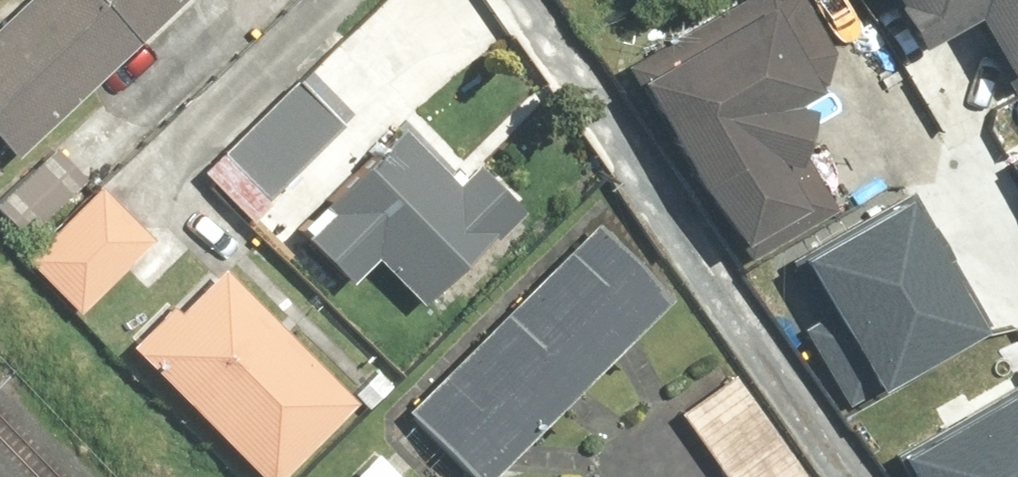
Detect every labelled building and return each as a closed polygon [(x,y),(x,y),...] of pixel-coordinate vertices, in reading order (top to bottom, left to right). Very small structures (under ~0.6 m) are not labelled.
[(0,16),(0,137),(72,210),(256,31),(226,0),(16,0),(0,16)] [(628,36),(743,265),(845,214),(814,153),(835,57),(806,0),(700,0),(628,36)] [(1006,89),(1017,83),(1017,0),(875,0),(901,47),(964,13),(1006,89)] [(391,72),(361,42),(304,98),(287,80),(214,152),(261,200),(391,72)] [(410,118),(303,216),(360,278),(388,253),(439,308),(548,208),(491,147),(462,174),(410,118)] [(612,207),(401,401),(472,476),(481,476),(687,287),(612,207)] [(913,220),(797,290),(864,400),(979,330),(913,220)] [(137,333),(268,476),(284,476),(370,400),(231,248),(137,333)] [(733,353),(672,397),(729,476),(822,476),(733,353)] [(893,451),(907,476),(1017,476),(1017,384),(893,451)] [(488,476),(514,476),(502,464),(488,476)]
